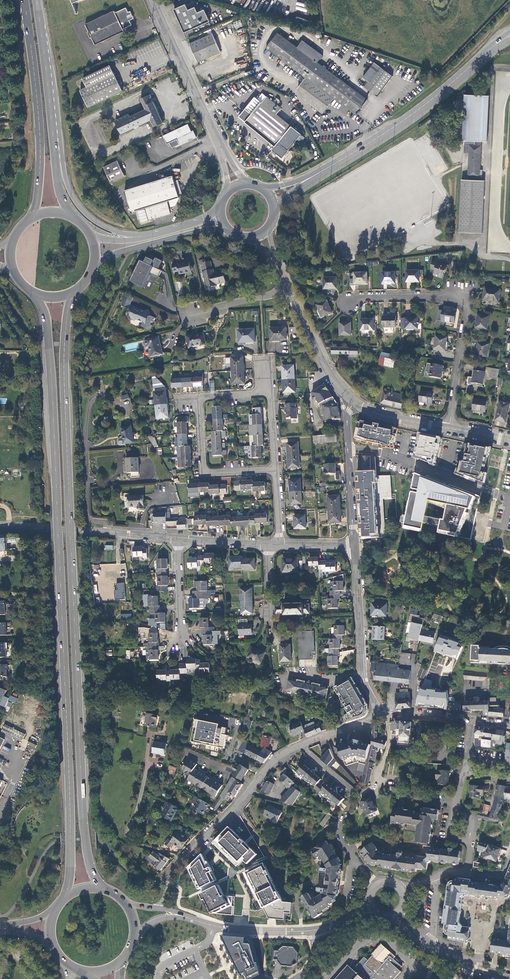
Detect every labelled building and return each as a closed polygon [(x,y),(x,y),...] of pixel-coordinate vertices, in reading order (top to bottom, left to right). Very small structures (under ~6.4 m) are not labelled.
[(187,11),(184,5),(172,11),(180,26),(183,34),(202,25),(196,14),(194,8),(187,11)] [(94,45),(122,32),(122,30),(121,28),(124,27),(125,29),(130,27),(128,23),(133,21),(129,12),(127,13),(125,9),(114,14),(113,13),(85,26),(94,45)] [(196,14),(202,25),(209,22),(203,10),(196,14)] [(322,113),(334,98),(355,116),(366,101),(334,76),(336,74),(328,68),(326,70),(316,63),(322,56),(302,41),(297,48),(277,34),(267,47),(283,59),(287,62),(306,77),(297,88),(303,99),(322,113)] [(196,63),(219,53),(211,35),(188,45),(196,63)] [(376,97),(392,77),(374,63),(363,78),(369,83),(365,89),(376,97)] [(87,108),(121,92),(109,67),(82,79),(86,88),(79,91),(87,108)] [(462,179),(459,232),(482,233),(485,180),(471,179),(471,176),(480,177),(482,145),(475,144),(475,141),(487,142),(490,95),(464,93),(462,140),(466,141),(466,145),(469,145),(468,176),(466,176),(464,176),(464,179),(462,179)] [(283,109),(264,94),(260,99),(257,97),(240,117),(275,147),(271,151),(273,152),(272,154),(275,157),(276,155),(281,159),(281,158),(296,140),(300,144),(304,138),(279,115),(283,109)] [(163,124),(149,95),(140,100),(145,111),(129,118),(128,116),(115,122),(122,135),(150,121),(154,128),(163,124)] [(187,125),(162,137),(166,146),(169,144),(171,149),(179,146),(179,147),(183,145),(182,144),(191,140),(196,138),(193,132),(190,132),(187,125)] [(124,179),(116,162),(103,168),(111,185),(124,179)] [(180,200),(172,178),(169,178),(163,180),(125,193),(131,212),(129,212),(130,216),(133,217),(136,216),(135,214),(138,213),(142,225),(148,223),(148,222),(172,215),(172,213),(170,208),(168,203),(180,200)] [(206,262),(205,259),(201,260),(199,261),(201,272),(203,272),(207,289),(217,286),(216,284),(226,282),(223,271),(214,274),(213,269),(212,270),(211,264),(210,262),(206,262)] [(189,262),(173,266),(174,272),(179,270),(180,275),(187,273),(187,275),(192,274),(189,262)] [(443,279),(447,266),(443,264),(442,265),(433,262),(431,269),(435,270),(434,274),(439,275),(438,277),(443,279)] [(158,277),(161,270),(144,263),(143,265),(139,263),(131,281),(143,287),(149,275),(147,274),(147,272),(158,277)] [(419,271),(406,271),(407,283),(419,283),(419,275),(423,275),(423,270),(419,270),(419,271)] [(367,273),(354,273),(354,285),(367,285),(367,273)] [(395,273),(382,273),(383,284),(395,284),(395,273)] [(336,278),(324,278),(324,290),(337,289),(336,278)] [(501,290),(485,288),(484,293),(485,294),(484,301),(499,303),(501,290)] [(133,300),(124,296),(122,303),(122,308),(129,311),(127,314),(131,315),(130,318),(129,319),(130,320),(135,323),(137,322),(137,321),(144,325),(142,328),(150,332),(152,328),(150,327),(151,324),(153,324),(156,319),(151,317),(150,318),(147,312),(145,313),(141,311),(141,312),(130,307),(133,300)] [(332,313),(327,301),(317,305),(322,318),(332,313)] [(455,324),(457,312),(452,311),(452,312),(443,310),(443,311),(439,310),(437,320),(441,321),(455,324)] [(487,330),(489,317),(478,315),(476,328),(487,330)] [(396,316),(383,317),(383,328),(396,328),(396,316)] [(405,318),(401,318),(401,324),(405,324),(405,328),(405,329),(418,329),(418,318),(405,318)] [(374,319),(361,320),(361,331),(374,331),(374,319)] [(351,323),(340,323),(340,336),(351,336),(351,323)] [(286,328),(270,329),(270,341),(287,341),(286,328)] [(255,330),(238,331),(239,343),(255,343),(255,330)] [(206,345),(204,333),(193,336),(193,334),(186,336),(189,348),(201,346),(206,345)] [(159,337),(145,340),(146,348),(149,348),(150,358),(163,355),(159,337)] [(447,338),(436,337),(434,349),(445,351),(447,338)] [(284,351),(284,342),(276,342),(276,343),(269,343),(269,351),(284,351)] [(490,345),(478,343),(476,356),(488,357),(490,345)] [(382,353),(380,364),(379,365),(394,368),(396,356),(382,353)] [(231,358),(232,371),(244,371),(243,357),(231,358)] [(443,366),(432,364),(430,377),(441,379),(443,366)] [(282,367),(283,380),(295,379),(294,366),(282,367)] [(245,384),(244,371),(232,371),(233,385),(245,384)] [(484,385),(485,373),(474,371),(472,383),(484,385)] [(203,374),(192,375),(193,387),(204,387),(203,374)] [(172,388),(183,388),(182,375),(171,376),(172,388)] [(192,375),(182,375),(183,388),(193,387),(192,375)] [(154,388),(165,387),(156,377),(153,378),(154,388)] [(296,393),(295,379),(283,380),(284,394),(296,393)] [(320,407),(320,410),(323,409),(323,407),(333,405),(333,404),(332,402),(335,400),(325,385),(312,393),(321,406),(320,407)] [(154,393),(155,406),(167,405),(166,391),(154,393)] [(405,396),(384,391),(381,404),(401,409),(405,396)] [(434,393),(421,391),(419,402),(432,404),(434,393)] [(487,401),(474,399),(472,410),(485,413),(487,401)] [(337,404),(335,400),(332,402),(333,404),(333,405),(323,407),(323,409),(320,410),(321,416),(324,415),(326,422),(340,420),(338,404),(337,404)] [(500,402),(496,421),(506,423),(509,406),(509,405),(500,402)] [(296,404),(284,405),(285,409),(286,409),(287,419),(292,419),(292,420),(297,420),(296,404)] [(167,405),(155,406),(157,419),(169,418),(167,405)] [(213,408),(214,420),(222,419),(228,419),(227,415),(222,415),(222,407),(213,408)] [(254,424),(254,426),(263,425),(262,408),(253,408),(253,415),(254,424)] [(178,428),(178,435),(187,434),(187,423),(189,423),(188,417),(177,418),(174,423),(174,428),(178,428)] [(223,431),(222,419),(214,420),(214,432),(221,432),(223,431)] [(357,428),(355,439),(363,440),(362,443),(374,445),(374,443),(380,444),(384,446),(384,448),(387,449),(388,448),(391,449),(392,446),(394,446),(396,435),(395,434),(396,428),(361,421),(360,428),(357,428)] [(249,426),(250,436),(263,435),(263,425),(254,426),(249,426)] [(120,445),(125,444),(133,443),(131,426),(121,428),(122,438),(119,439),(118,440),(118,444),(120,445)] [(212,432),(213,444),(224,443),(224,440),(223,440),(221,441),(221,432),(214,432),(212,432)] [(441,438),(420,433),(415,457),(435,465),(439,445),(441,445),(443,439),(441,438)] [(179,438),(179,447),(188,447),(187,434),(178,435),(179,438)] [(250,436),(251,447),(261,446),(264,446),(263,435),(250,436)] [(337,435),(314,437),(314,443),(337,442),(337,435)] [(158,446),(154,436),(147,437),(149,440),(150,440),(153,444),(155,448),(158,446)] [(225,448),(225,443),(224,443),(213,444),(214,456),(222,456),(222,455),(222,451),(222,448),(225,448)] [(287,444),(288,456),(299,455),(298,443),(287,444)] [(466,443),(459,475),(485,485),(493,448),(466,443)] [(262,458),(261,446),(251,447),(244,447),(245,451),(248,451),(249,459),(262,458)] [(191,457),(190,447),(188,447),(179,447),(177,447),(178,458),(191,457)] [(300,468),(299,455),(288,456),(288,469),(300,468)] [(375,456),(362,457),(362,471),(376,471),(375,456)] [(192,467),(191,457),(178,458),(178,468),(192,467)] [(139,473),(138,458),(127,459),(128,473),(131,473),(139,473)] [(336,471),(336,464),(324,465),(324,467),(322,467),(322,476),(336,475),(336,471)] [(391,498),(390,476),(376,476),(376,471),(362,471),(357,472),(361,539),(363,539),(370,538),(380,538),(384,538),(383,518),(382,499),(391,498)] [(476,497),(416,475),(412,488),(419,490),(418,494),(412,493),(402,528),(422,534),(424,523),(440,527),(439,535),(459,540),(462,541),(476,497)] [(289,480),(290,492),(301,492),(300,479),(289,480)] [(235,491),(253,490),(253,484),(253,481),(234,482),(235,491)] [(265,483),(253,484),(253,490),(254,497),(257,497),(257,492),(261,492),(261,495),(266,495),(265,483)] [(189,493),(199,493),(199,484),(188,485),(189,493)] [(209,484),(199,484),(199,493),(210,492),(209,486),(209,484)] [(226,485),(209,486),(210,492),(210,495),(226,494),(226,485)] [(302,504),(301,492),(290,492),(291,505),(302,504)] [(143,496),(128,497),(129,507),(137,507),(137,509),(144,509),(143,496)] [(328,497),(328,510),(340,510),(340,496),(328,497)] [(341,523),(340,510),(328,510),(329,523),(341,523)] [(162,513),(154,513),(151,516),(151,523),(162,522),(162,524),(167,524),(166,519),(166,512),(162,513)] [(195,526),(207,525),(207,518),(207,512),(194,513),(195,526)] [(244,527),(256,526),(255,524),(255,515),(255,513),(250,513),(250,517),(243,518),(244,527)] [(267,514),(255,515),(255,524),(256,526),(256,530),(260,530),(260,523),(268,523),(267,514)] [(231,516),(219,517),(219,526),(231,525),(231,519),(231,516)] [(306,529),(305,516),(294,516),(295,529),(306,529)] [(186,530),(186,517),(178,518),(166,519),(167,524),(167,525),(177,525),(178,530),(186,530)] [(207,527),(219,526),(219,517),(207,518),(207,525),(207,527)] [(232,527),(244,527),(243,518),(235,518),(231,519),(231,525),(232,527)] [(143,547),(133,548),(134,557),(143,557),(143,559),(147,558),(147,549),(143,549),(143,547)] [(205,556),(202,556),(202,566),(206,566),(205,564),(215,564),(215,554),(205,555),(205,556)] [(197,571),(202,571),(202,566),(202,556),(198,556),(188,557),(188,568),(197,568),(197,571)] [(230,569),(242,569),(242,559),(242,557),(229,557),(230,569)] [(298,572),(298,558),(282,559),(283,572),(298,572)] [(319,570),(323,570),(323,561),(319,561),(319,558),(309,558),(309,566),(319,566),(319,570)] [(156,569),(156,573),(166,572),(166,569),(167,569),(167,559),(157,560),(157,569),(156,569)] [(255,559),(242,559),(242,569),(242,571),(255,571),(255,559)] [(331,561),(323,561),(323,570),(323,572),(337,572),(336,560),(331,561)] [(166,577),(166,572),(156,573),(157,577),(158,577),(158,586),(168,586),(167,577),(166,577)] [(344,591),(344,582),(344,575),(334,578),(334,582),(332,582),(330,584),(330,595),(340,595),(340,591),(344,591)] [(193,592),(193,595),(203,595),(203,591),(208,591),(207,582),(198,582),(198,591),(193,592)] [(241,589),(241,602),(252,601),(252,589),(241,589)] [(216,595),(216,591),(208,591),(203,591),(203,595),(203,599),(199,599),(199,608),(205,608),(205,605),(209,605),(209,599),(212,599),(212,595),(216,595)] [(150,606),(150,610),(160,610),(160,606),(159,606),(158,596),(150,597),(149,595),(144,595),(144,603),(149,603),(149,606),(150,606)] [(203,599),(203,595),(193,595),(193,599),(189,599),(190,609),(199,608),(199,599),(203,599)] [(340,599),(340,595),(330,595),(330,599),(328,599),(329,609),(338,609),(338,599),(340,599)] [(253,614),(252,601),(241,602),(242,614),(253,614)] [(386,617),(387,604),(374,603),(374,607),(372,607),(371,616),(386,617)] [(284,605),(275,605),(275,615),(284,615),(284,616),(304,615),(304,614),(310,614),(309,605),(304,605),(304,604),(284,604),(284,605)] [(161,623),(161,629),(166,630),(166,624),(164,624),(164,623),(166,623),(165,613),(160,613),(160,610),(150,610),(150,614),(156,614),(156,619),(150,619),(150,626),(157,628),(157,623),(161,623)] [(420,616),(410,614),(408,623),(412,624),(411,635),(407,634),(405,643),(411,644),(411,642),(419,644),(419,641),(421,630),(424,619),(419,618),(420,616)] [(202,628),(202,632),(211,632),(211,628),(209,628),(209,618),(200,618),(200,628),(202,628)] [(252,624),(239,625),(239,635),(252,634),(252,624)] [(333,636),(333,639),(340,639),(343,639),(343,635),(345,635),(345,626),(335,626),(335,636),(333,636)] [(373,626),(372,640),(384,641),(385,627),(373,626)] [(435,633),(421,630),(419,641),(433,644),(435,633)] [(215,632),(211,632),(202,632),(202,636),(204,636),(203,637),(203,640),(204,640),(204,645),(218,645),(218,636),(221,635),(221,631),(215,632)] [(298,631),(298,640),(300,642),(304,642),(304,647),(300,647),(300,651),(299,653),(301,654),(301,659),(307,658),(308,660),(309,658),(312,658),(312,659),(313,659),(313,652),(315,652),(315,646),(313,646),(313,642),(314,642),(314,631),(298,631)] [(148,643),(149,647),(157,646),(158,646),(159,646),(159,643),(158,643),(158,633),(149,634),(150,638),(150,643),(148,643)] [(457,660),(464,645),(441,636),(435,652),(457,660)] [(340,649),(340,639),(333,639),(331,639),(330,649),(329,649),(329,653),(339,652),(339,649),(340,649)] [(291,645),(280,645),(281,662),(291,662),(291,645)] [(509,662),(509,646),(508,646),(505,646),(503,646),(501,646),(498,647),(496,647),(494,649),(480,648),(480,646),(472,645),(472,661),(509,662)] [(158,646),(157,646),(149,647),(146,647),(147,659),(150,659),(150,660),(159,660),(159,655),(160,655),(160,651),(158,651),(158,646)] [(265,653),(251,648),(247,657),(261,663),(265,653)] [(339,657),(339,652),(329,653),(329,656),(328,657),(329,666),(338,666),(338,657),(339,657)] [(412,661),(412,654),(398,652),(397,659),(412,661)] [(187,664),(184,664),(184,674),(197,673),(197,670),(197,660),(197,659),(187,659),(187,664)] [(201,660),(197,660),(197,670),(201,670),(201,673),(210,673),(210,663),(201,664),(201,660)] [(372,680),(391,682),(393,665),(372,662),(371,671),(372,680)] [(0,665),(0,679),(2,680),(3,680),(4,680),(4,677),(8,677),(8,669),(9,669),(8,664),(0,665)] [(180,674),(184,674),(184,664),(180,664),(180,670),(171,670),(171,680),(180,680),(180,674)] [(391,682),(409,684),(411,671),(398,670),(399,665),(393,665),(391,682)] [(427,670),(422,668),(418,677),(423,679),(427,670)] [(167,682),(171,681),(171,680),(171,670),(158,671),(158,680),(167,680),(167,682)] [(483,688),(486,688),(487,674),(463,671),(464,679),(483,681),(483,688)] [(325,686),(325,687),(322,686),(321,687),(320,687),(320,685),(312,683),(312,686),(310,685),(310,683),(310,682),(309,681),(308,681),(307,681),(306,682),(306,684),(304,684),(304,682),(296,680),(296,682),(294,682),(294,681),(291,680),(292,679),(288,678),(285,690),(294,692),(294,693),(302,695),(310,697),(311,697),(314,698),(318,699),(319,697),(325,699),(326,699),(329,686),(325,686)] [(368,705),(352,678),(334,688),(349,714),(344,717),(346,723),(354,721),(360,719),(360,718),(364,715),(365,714),(367,711),(367,708),(366,706),(368,705)] [(449,696),(449,691),(421,689),(417,706),(449,710),(450,701),(449,696)] [(410,693),(408,693),(400,693),(395,693),(396,709),(411,708),(410,693)] [(10,695),(8,700),(15,704),(17,698),(10,695)] [(455,696),(449,696),(450,701),(449,710),(461,712),(462,702),(457,701),(456,699),(455,696)] [(484,711),(484,715),(490,716),(489,701),(489,700),(479,701),(479,698),(474,698),(474,701),(465,701),(463,712),(472,712),(472,711),(484,711)] [(496,701),(489,701),(490,716),(504,717),(504,709),(500,709),(499,701),(496,701)] [(158,721),(159,716),(147,714),(145,726),(155,728),(157,720),(158,721)] [(227,728),(194,721),(192,729),(194,729),(191,744),(201,746),(201,744),(211,746),(211,751),(219,752),(220,748),(225,749),(227,741),(224,740),(224,738),(225,738),(227,728)] [(294,735),(305,731),(303,728),(301,722),(290,726),(291,727),(290,729),(292,733),(293,734),(294,735)] [(401,737),(401,744),(410,745),(412,723),(397,722),(391,722),(391,731),(400,732),(400,737),(401,737)] [(322,723),(319,725),(314,723),(303,728),(305,731),(307,738),(325,730),(322,723)] [(5,724),(2,732),(22,742),(26,734),(5,724)] [(363,772),(361,783),(368,784),(376,751),(378,752),(379,748),(384,749),(386,741),(377,739),(377,725),(372,726),(372,738),(370,745),(363,772)] [(479,738),(475,738),(475,746),(490,748),(491,740),(493,729),(476,727),(475,734),(483,735),(482,740),(479,739),(479,738)] [(504,742),(506,731),(493,729),(491,740),(496,741),(504,742)] [(262,750),(262,751),(257,760),(264,764),(272,752),(266,749),(269,738),(263,735),(259,749),(262,750)] [(353,742),(349,744),(346,745),(346,743),(336,747),(338,753),(342,756),(345,764),(346,766),(358,762),(358,763),(359,763),(357,770),(363,772),(370,745),(363,743),(362,746),(359,745),(360,741),(356,740),(354,740),(353,741),(353,742)] [(167,744),(154,742),(153,753),(165,755),(167,744)] [(245,754),(257,760),(262,751),(258,749),(243,742),(241,746),(247,749),(245,754)] [(239,751),(245,754),(247,749),(241,746),(239,751)] [(338,766),(329,747),(321,751),(323,756),(322,756),(327,768),(333,765),(334,767),(338,766)] [(190,776),(190,777),(209,788),(214,778),(214,777),(212,779),(205,775),(206,773),(199,769),(198,771),(195,769),(197,764),(194,762),(192,764),(187,761),(182,769),(185,771),(184,772),(190,776)] [(245,775),(249,769),(248,769),(240,764),(238,767),(237,769),(245,775)] [(311,770),(304,765),(298,772),(299,772),(296,775),(299,778),(301,775),(303,776),(302,778),(308,784),(310,782),(315,787),(313,789),(319,794),(321,791),(326,796),(325,798),(331,803),(333,802),(338,806),(344,799),(337,793),(337,790),(333,790),(327,784),(324,787),(319,782),(321,779),(314,774),(314,770),(311,770)] [(169,770),(170,770),(173,771),(171,776),(174,777),(177,768),(170,766),(169,770)] [(236,771),(234,776),(242,781),(245,775),(237,769),(236,771)] [(290,788),(279,802),(290,805),(292,805),(295,801),(300,792),(302,789),(279,770),(276,774),(281,778),(280,779),(290,788)] [(448,785),(449,771),(439,770),(439,771),(437,770),(436,778),(438,779),(438,784),(448,785)] [(216,796),(218,793),(209,788),(190,777),(188,779),(216,796)] [(233,778),(232,777),(221,795),(220,796),(224,798),(228,801),(232,795),(235,797),(243,784),(233,778)] [(220,781),(214,778),(209,788),(218,793),(223,786),(219,783),(220,781)] [(274,785),(268,781),(262,791),(269,795),(274,785)] [(484,786),(469,785),(469,797),(482,798),(484,786)] [(497,785),(495,796),(503,797),(503,798),(504,798),(505,786),(497,785)] [(217,809),(224,798),(220,796),(214,807),(217,809)] [(501,805),(503,798),(503,797),(495,796),(494,804),(501,805)] [(361,801),(366,815),(376,811),(371,797),(361,801)] [(208,809),(210,805),(200,798),(199,800),(195,798),(192,803),(196,805),(194,809),(203,814),(207,808),(208,809)] [(172,815),(177,807),(169,803),(168,803),(161,816),(171,821),(174,816),(172,815)] [(500,812),(501,805),(494,804),(493,807),(492,810),(500,812)] [(282,812),(269,805),(264,815),(272,819),(271,821),(276,824),(282,812)] [(417,832),(415,842),(429,844),(430,836),(432,837),(433,832),(431,832),(433,819),(437,820),(438,810),(425,808),(423,816),(414,815),(415,811),(403,809),(403,807),(399,806),(398,808),(393,808),(391,822),(400,824),(400,823),(418,825),(417,832)] [(488,821),(494,822),(495,819),(497,820),(500,812),(492,810),(489,816),(488,820),(488,821)] [(327,814),(320,824),(323,827),(332,815),(327,814)] [(229,827),(214,843),(222,851),(239,867),(245,861),(248,864),(257,854),(229,827)] [(174,837),(172,835),(165,844),(170,848),(173,844),(181,849),(191,836),(187,833),(180,830),(174,837)] [(321,869),(321,871),(321,872),(327,873),(327,877),(339,879),(340,879),(341,871),(341,869),(340,869),(341,865),(343,864),(333,848),(334,847),(332,844),(330,845),(327,841),(323,844),(321,845),(319,844),(318,846),(312,850),(317,858),(318,858),(320,861),(322,859),(327,867),(328,867),(328,868),(324,868),(323,868),(322,868),(321,869)] [(362,849),(359,851),(359,852),(370,864),(379,865),(379,866),(416,871),(416,868),(427,869),(428,863),(429,863),(430,862),(431,860),(432,860),(458,864),(460,851),(453,850),(453,848),(449,847),(449,849),(441,848),(441,849),(430,848),(429,853),(427,853),(426,856),(428,857),(428,858),(424,858),(418,857),(418,858),(401,856),(401,853),(398,853),(397,855),(383,853),(382,858),(376,857),(372,852),(376,848),(371,842),(367,845),(362,848),(362,849)] [(477,851),(485,853),(484,857),(496,861),(500,849),(480,842),(477,851)] [(157,855),(153,851),(146,860),(161,870),(169,859),(162,854),(160,857),(157,855)] [(188,868),(199,889),(202,888),(217,880),(210,866),(208,861),(206,862),(202,854),(188,868)] [(293,862),(301,874),(306,870),(298,859),(293,862)] [(265,863),(245,873),(260,903),(264,911),(266,910),(270,918),(275,919),(285,920),(286,913),(292,913),(293,903),(284,902),(265,863)] [(489,898),(498,900),(499,898),(506,898),(506,896),(509,895),(509,866),(502,886),(497,886),(497,885),(496,885),(491,884),(491,885),(471,882),(469,895),(489,898)] [(327,881),(326,885),(338,887),(339,883),(339,879),(327,877),(327,881)] [(467,910),(469,895),(471,882),(471,880),(455,878),(454,881),(452,881),(451,881),(449,883),(449,885),(448,887),(447,897),(446,907),(445,914),(444,917),(446,917),(446,922),(447,923),(446,933),(450,934),(449,939),(468,942),(470,927),(465,927),(467,910)] [(325,888),(318,887),(318,888),(318,890),(318,891),(322,892),(322,894),(316,898),(315,896),(312,898),(308,893),(302,897),(310,910),(308,912),(310,915),(312,914),(314,918),(323,913),(322,911),(330,906),(330,905),(333,903),(332,902),(336,899),(336,896),(337,896),(337,894),(338,894),(339,887),(338,887),(326,885),(325,885),(325,888)] [(225,897),(220,886),(202,895),(211,913),(234,916),(236,898),(225,897)] [(197,910),(199,905),(183,899),(181,904),(197,910)] [(252,939),(223,937),(241,975),(246,973),(249,978),(262,973),(252,939)] [(509,940),(502,940),(494,939),(493,940),(492,947),(492,952),(502,954),(502,956),(506,956),(506,958),(509,959),(509,941),(509,940)] [(363,959),(359,963),(360,964),(359,965),(358,964),(353,970),(348,966),(338,977),(338,978),(336,978),(395,978),(401,972),(399,970),(402,967),(394,959),(396,957),(381,944),(372,955),(373,956),(369,960),(365,957),(363,959)] [(278,950),(273,950),(272,960),(277,961),(281,966),(292,967),(297,962),(298,952),(294,947),(283,946),(278,950)]
